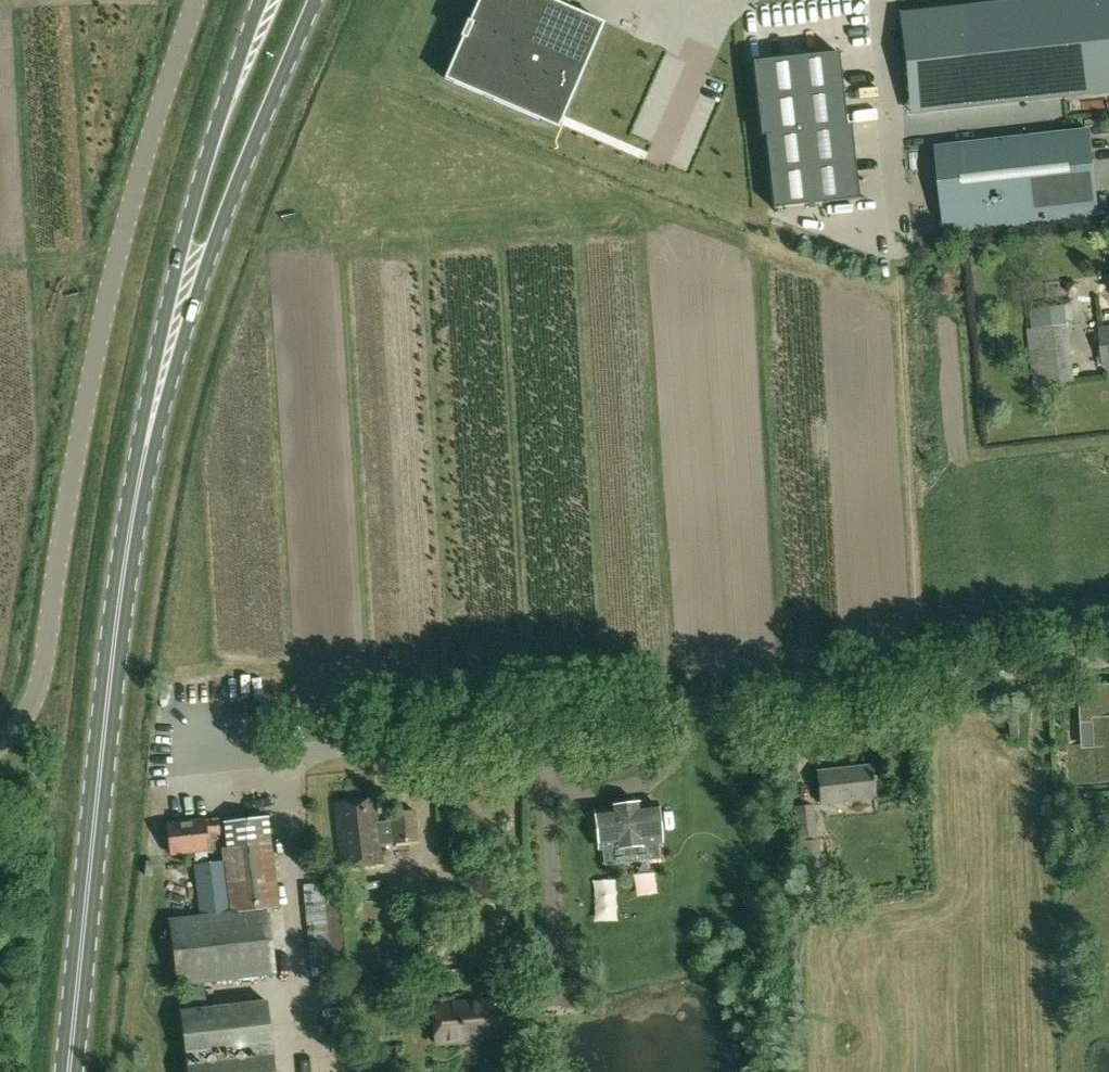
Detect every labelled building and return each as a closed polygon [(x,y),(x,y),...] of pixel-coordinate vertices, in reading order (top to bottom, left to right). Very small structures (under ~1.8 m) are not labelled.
[(445,79),(557,128),(603,23),(549,0),(479,0),(445,79)] [(922,8),(933,110),(1108,92),(1108,0),(1003,0),(922,8)] [(839,52),(752,62),(760,136),(764,136),(773,209),(859,199),(851,125),(848,125),(839,52)] [(938,148),(948,235),(1099,217),(1089,130),(938,148)] [(1101,325),(1104,362),(1108,361),(1108,325),(1101,325)] [(1068,326),(1030,329),(1035,387),(1074,383),(1068,326)] [(1058,688),(1059,709),(1081,708),(1081,722),(1094,722),(1095,744),(1069,746),(1071,784),(1076,783),(1108,782),(1108,685),(1070,688),(1058,688)] [(875,799),(872,765),(818,771),(821,804),(875,799)] [(395,844),(419,841),(416,811),(392,814),(392,822),(379,823),(376,799),(335,804),(342,869),(383,864),(381,843),(395,841),(395,844)] [(657,805),(598,812),(602,848),(661,841),(657,805)] [(797,807),(799,837),(819,836),(815,806),(797,807)] [(207,859),(196,860),(202,919),(170,922),(177,987),(184,986),(187,1012),(181,1013),(188,1071),(275,1071),(267,1003),(206,1010),(203,984),(276,976),(269,910),(279,909),(269,818),(226,823),(229,849),(224,850),(226,864),(208,866),(207,859)] [(196,860),(207,859),(206,852),(215,851),(214,836),(221,835),(219,821),(168,826),(172,857),(186,855),(186,861),(196,860)] [(822,868),(819,839),(800,841),(803,870),(822,868)] [(316,903),(331,901),(329,889),(315,890),(316,903)] [(361,968),(354,903),(328,906),(335,971),(361,968)] [(578,978),(542,978),(543,1014),(579,1014),(578,978)] [(499,1038),(497,1022),(510,1021),(507,998),(451,1004),(452,1006),(433,1008),(437,1045),(499,1038)]
